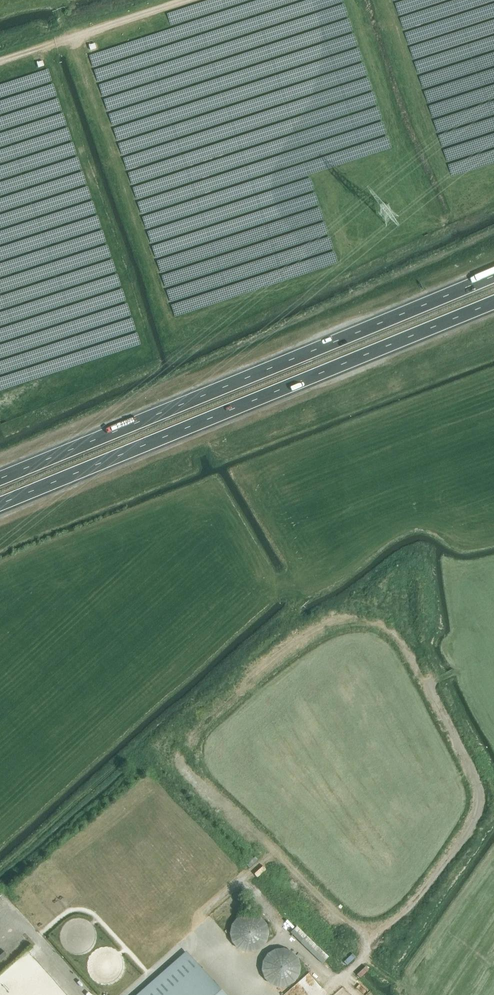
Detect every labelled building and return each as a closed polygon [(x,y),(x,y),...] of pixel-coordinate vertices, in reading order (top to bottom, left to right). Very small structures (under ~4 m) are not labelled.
[(264,868),(255,875),(258,879),(267,871),(264,868)] [(245,952),(254,952),(262,948),(267,941),(269,933),(267,924),(261,917),(253,914),(244,914),(236,918),(231,925),(229,933),(231,942),(237,949),(245,952)] [(324,965),(330,958),(300,930),(293,937),(324,965)] [(278,988),(287,987),(295,982),(300,975),(301,966),(298,958),(292,951),(283,948),(275,949),(267,954),(262,961),(261,969),(264,978),(270,984),(278,988)] [(186,951),(136,994),(225,994),(186,951)]
